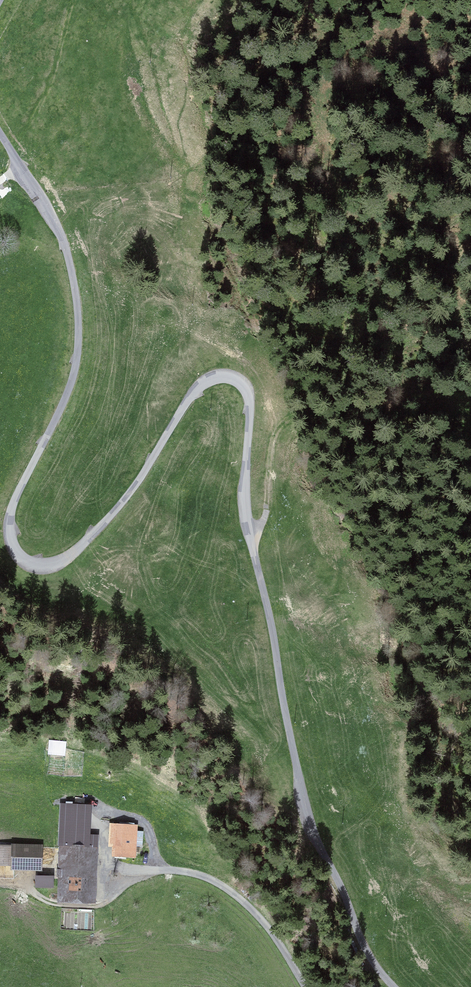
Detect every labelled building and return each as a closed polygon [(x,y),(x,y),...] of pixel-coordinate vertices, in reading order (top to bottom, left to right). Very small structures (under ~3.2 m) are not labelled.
[(72,743),(57,740),(55,751),(70,753),(72,743)] [(135,845),(141,846),(142,833),(136,833),(137,827),(119,826),(118,836),(116,836),(115,855),(135,856),(135,845)] [(88,837),(68,835),(67,846),(60,845),(59,866),(65,866),(65,880),(57,880),(57,897),(89,898),(93,848),(88,848),(88,837)] [(95,839),(93,838),(90,839),(89,842),(89,844),(91,846),(94,847),(96,846),(97,843),(97,841),(95,839)] [(12,866),(12,864),(39,864),(39,848),(0,847),(0,866),(12,866)] [(36,887),(52,888),(52,879),(36,878),(36,887)]
